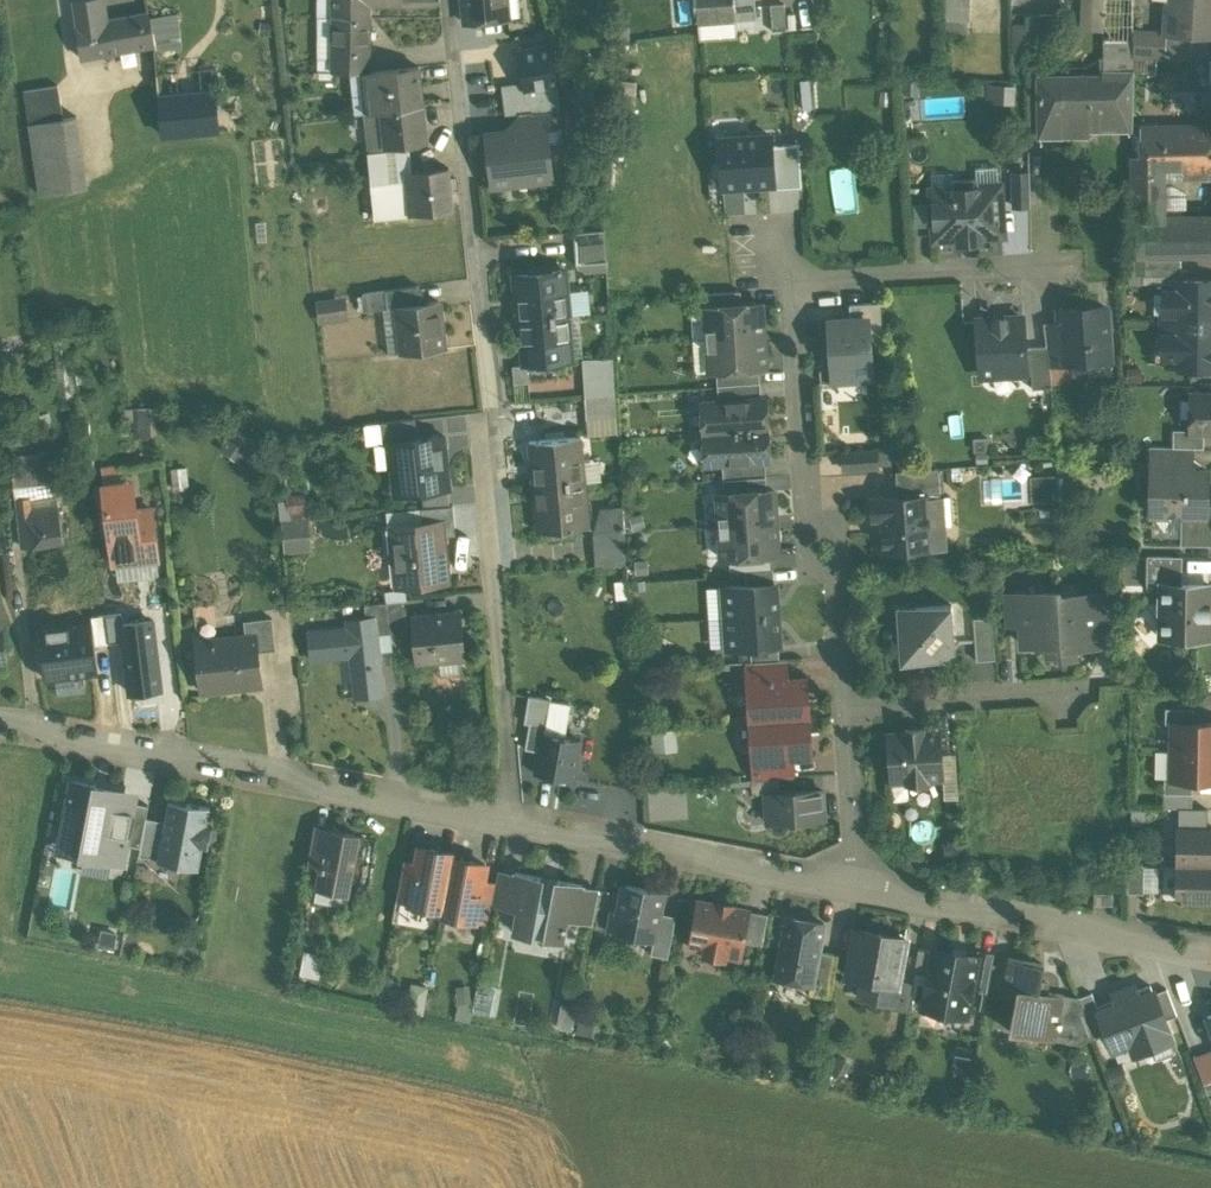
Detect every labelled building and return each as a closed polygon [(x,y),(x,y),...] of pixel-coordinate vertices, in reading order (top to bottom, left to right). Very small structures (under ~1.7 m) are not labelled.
[(78,28),(99,25),(104,9),(103,0),(74,0),(78,28)] [(334,18),(370,18),(370,5),(403,4),(403,0),(334,0),(334,18)] [(466,25),(509,22),(507,0),(464,0),(466,25)] [(697,21),(735,20),(734,0),(696,0),(697,21)] [(735,20),(756,19),(755,0),(734,0),(735,20)] [(972,28),(973,0),(950,0),(949,27),(972,28)] [(1132,0),(1082,0),(1080,26),(1103,26),(1132,26),(1132,0)] [(1176,1),(1168,0),(1166,32),(1210,35),(1210,0),(1177,0),(1176,1)] [(784,4),(770,5),(772,32),(786,32),(784,4)] [(1039,39),(1038,15),(1026,15),(1027,57),(1040,57),(1040,39),(1039,39)] [(151,17),(139,19),(143,46),(156,43),(151,20),(151,17)] [(181,17),(163,19),(165,46),(184,44),(181,17)] [(370,18),(334,18),(335,59),(335,72),(369,73),(370,18)] [(99,25),(78,28),(83,58),(143,46),(139,19),(99,25)] [(163,19),(151,20),(156,43),(156,48),(165,46),(163,19)] [(1132,26),(1103,26),(1103,42),(1131,42),(1132,40),(1132,26)] [(1166,32),(1164,56),(1210,59),(1210,55),(1210,35),(1166,32)] [(1131,42),(1103,42),(1103,57),(1131,57),(1131,42)] [(552,44),(519,50),(526,89),(559,83),(552,44)] [(1131,57),(1103,57),(1103,87),(1089,87),(1089,78),(1040,78),(1040,136),(1067,136),(1067,129),(1131,128),(1131,57)] [(335,72),(335,59),(319,59),(319,72),(335,72)] [(418,67),(369,73),(373,113),(381,112),(422,106),(418,67)] [(58,86),(25,92),(30,125),(63,120),(58,86)] [(519,91),(504,93),(505,115),(518,113),(522,113),(519,91)] [(216,92),(159,97),(163,133),(220,128),(216,92)] [(559,95),(534,96),(534,102),(540,102),(540,110),(560,108),(559,95)] [(422,106),(381,112),(385,148),(409,145),(427,143),(422,106)] [(522,113),(518,113),(521,130),(545,127),(545,129),(560,127),(559,110),(522,113)] [(381,112),(373,113),(365,113),(370,150),(385,148),(381,112)] [(63,120),(30,125),(41,195),(88,188),(77,118),(63,120)] [(1141,127),(1142,156),(1142,168),(1164,167),(1210,167),(1210,126),(1141,127)] [(521,130),(487,134),(493,185),(551,178),(545,129),(545,127),(521,130)] [(775,188),(772,147),(771,136),(719,139),(722,192),(775,188)] [(385,148),(370,150),(371,159),(410,154),(409,145),(385,148)] [(775,188),(801,186),(799,145),(772,147),(775,188)] [(410,154),(371,159),(377,219),(415,215),(411,171),(412,171),(410,154)] [(1164,167),(1142,168),(1142,156),(1136,156),(1136,216),(1164,216),(1164,167)] [(832,167),(834,212),(857,211),(855,166),(832,167)] [(412,171),(411,171),(415,215),(453,210),(449,168),(412,171)] [(1030,206),(1029,173),(1013,173),(1014,206),(1030,206)] [(977,188),(977,179),(953,180),(954,189),(932,191),(935,238),(957,237),(957,243),(981,242),(980,235),(1002,234),(999,186),(977,188)] [(1164,216),(1136,216),(1136,257),(1178,256),(1210,255),(1210,215),(1164,216)] [(605,230),(574,233),(576,263),(607,261),(605,230)] [(1178,256),(1136,257),(1137,273),(1144,273),(1179,272),(1178,256)] [(1136,257),(1128,257),(1129,274),(1137,273),(1136,257)] [(565,270),(514,275),(517,300),(518,300),(520,320),(568,315),(566,296),(568,295),(565,270)] [(1129,274),(1129,283),(1144,283),(1144,273),(1137,273),(1129,274)] [(1181,280),(1181,283),(1169,282),(1168,295),(1164,295),(1163,323),(1210,323),(1210,281),(1181,280)] [(418,286),(385,291),(387,309),(387,310),(398,309),(398,306),(420,304),(418,286)] [(385,291),(362,294),(365,312),(383,310),(387,309),(385,291)] [(740,291),(698,294),(699,309),(705,309),(705,308),(741,305),(740,291)] [(348,293),(320,300),(325,320),(353,313),(348,293)] [(420,304),(398,306),(398,309),(404,354),(445,349),(440,302),(420,304)] [(881,303),(851,305),(851,318),(868,317),(869,335),(882,334),(881,303)] [(741,305),(705,308),(705,309),(707,340),(764,336),(762,304),(741,305)] [(1106,307),(1059,310),(1060,324),(1060,325),(1064,362),(1110,359),(1106,307)] [(398,309),(387,310),(387,309),(383,310),(389,356),(404,354),(398,309)] [(568,315),(520,320),(525,365),(572,360),(568,315)] [(851,318),(831,319),(834,382),(871,381),(869,335),(868,317),(851,318)] [(1022,318),(977,321),(980,375),(1026,372),(1024,348),(1022,318)] [(1163,323),(1163,350),(1167,351),(1167,363),(1180,363),(1179,366),(1210,366),(1210,323),(1163,323)] [(1060,325),(1045,326),(1047,346),(1049,363),(1064,362),(1060,325)] [(764,336),(707,340),(709,372),(716,372),(759,369),(766,368),(764,336)] [(1047,346),(1024,348),(1026,372),(1031,372),(1032,389),(1051,387),(1049,363),(1047,346)] [(613,357),(583,360),(585,397),(616,394),(613,357)] [(759,369),(716,372),(717,386),(760,383),(759,369)] [(760,383),(717,386),(718,402),(761,399),(760,383)] [(616,394),(585,397),(586,415),(617,413),(616,394)] [(1189,395),(1188,430),(1189,431),(1203,432),(1202,435),(1210,435),(1210,396),(1189,395)] [(718,402),(702,403),(704,434),(768,429),(765,399),(718,402)] [(156,434),(156,405),(136,405),(135,434),(156,434)] [(617,413),(586,415),(588,435),(618,432),(617,413)] [(414,417),(382,421),(384,443),(394,442),(394,441),(416,438),(414,417)] [(244,461),(258,441),(234,425),(221,446),(244,461)] [(768,429),(704,434),(706,464),(722,463),(765,460),(770,460),(768,429)] [(1189,431),(1188,430),(1172,430),(1172,447),(1187,447),(1202,448),(1202,435),(1203,432),(1189,431)] [(416,438),(394,441),(394,442),(396,464),(394,464),(396,485),(421,483),(422,490),(448,487),(447,485),(446,485),(444,463),(440,463),(439,448),(446,447),(445,436),(416,438)] [(581,436),(530,440),(532,466),(534,465),(536,485),(583,481),(581,461),(583,461),(581,436)] [(1172,447),(1150,447),(1150,472),(1152,471),(1176,471),(1177,464),(1187,464),(1187,447),(1172,447)] [(876,451),(843,453),(844,469),(877,467),(876,451)] [(765,460),(722,463),(723,479),(766,476),(765,460)] [(1193,472),(1187,464),(1177,464),(1176,471),(1152,471),(1152,513),(1184,513),(1184,542),(1210,542),(1210,507),(1206,507),(1206,472),(1193,472)] [(938,468),(896,471),(897,497),(926,495),(927,497),(940,496),(938,468)] [(1016,496),(1031,498),(1034,474),(1019,473),(1016,496)] [(1034,474),(1034,500),(1059,500),(1059,474),(1034,474)] [(766,476),(723,479),(724,493),(767,491),(766,476)] [(583,481),(536,485),(540,530),(587,526),(583,481)] [(152,520),(129,524),(127,512),(122,483),(104,486),(113,562),(157,557),(153,520),(152,520)] [(448,487),(422,490),(424,507),(449,504),(448,487)] [(724,493),(717,494),(719,526),(776,522),(774,490),(767,491),(724,493)] [(897,497),(872,499),(873,518),(883,518),(885,551),(945,547),(943,525),(942,525),(940,496),(927,497),(926,495),(897,497)] [(58,506),(30,509),(29,497),(16,498),(22,547),(62,540),(58,506)] [(286,499),(287,551),(315,550),(313,498),(286,499)] [(424,507),(421,507),(422,524),(437,522),(438,536),(441,536),(455,535),(452,504),(449,504),(424,507)] [(151,509),(127,512),(129,524),(152,520),(151,509)] [(422,524),(394,526),(399,586),(445,582),(441,536),(438,536),(437,522),(422,524)] [(776,522),(719,526),(722,558),(729,558),(771,555),(778,555),(776,522)] [(624,529),(593,531),(595,565),(627,563),(624,529)] [(771,555),(729,558),(729,572),(745,571),(772,569),(771,555)] [(1182,556),(1147,556),(1146,586),(1160,586),(1160,584),(1181,585),(1182,556)] [(772,569),(745,571),(746,585),(774,584),(773,569),(772,569)] [(746,585),(723,587),(725,618),(778,614),(777,612),(776,612),(775,600),(777,600),(776,584),(746,585)] [(1181,585),(1160,584),(1160,586),(1160,637),(1210,637),(1210,617),(1210,606),(1210,585),(1181,585)] [(1058,592),(1019,595),(1021,625),(1022,644),(1045,642),(1046,656),(1060,655),(1061,655),(1057,597),(1058,597),(1058,592)] [(1108,594),(1095,595),(1097,624),(1110,624),(1108,594)] [(1019,595),(1006,596),(1008,626),(1021,625),(1019,595)] [(1058,597),(1057,597),(1061,655),(1060,655),(1060,660),(1076,659),(1075,645),(1099,644),(1097,624),(1095,595),(1058,597)] [(401,600),(387,601),(391,634),(404,633),(401,600)] [(387,601),(364,603),(365,619),(374,618),(376,636),(391,634),(387,601)] [(951,604),(896,608),(900,663),(946,660),(946,659),(955,658),(954,650),(955,650),(951,604)] [(460,611),(412,615),(416,663),(434,662),(459,660),(464,659),(460,611)] [(106,614),(110,643),(124,641),(121,612),(106,614)] [(96,644),(110,643),(106,614),(92,616),(93,622),(96,644)] [(778,614),(725,618),(727,648),(750,647),(778,645),(780,645),(779,628),(777,629),(776,616),(778,616),(778,614)] [(271,617),(251,619),(252,634),(255,634),(257,651),(274,649),(271,617)] [(992,617),(973,618),(976,661),(995,659),(992,617)] [(347,627),(309,632),(312,659),(350,655),(354,696),(382,693),(376,636),(374,618),(365,619),(346,621),(347,627)] [(152,620),(122,624),(124,641),(131,692),(161,688),(152,620)] [(44,680),(100,672),(96,644),(93,622),(37,629),(44,680)] [(252,634),(197,640),(203,690),(260,684),(257,651),(255,634),(252,634)] [(778,645),(750,647),(751,662),(779,660),(778,645)] [(751,662),(747,662),(749,683),(787,680),(785,659),(779,660),(751,662)] [(459,660),(434,662),(435,674),(439,676),(456,675),(460,670),(459,660)] [(787,680),(749,683),(751,720),(808,717),(805,679),(787,680)] [(549,698),(530,695),(525,719),(530,720),(544,723),(549,698)] [(569,702),(549,698),(544,723),(543,733),(577,739),(578,733),(567,731),(565,727),(569,702)] [(1194,708),(1165,708),(1165,723),(1172,723),(1172,722),(1194,723),(1194,708)] [(808,717),(751,720),(754,758),(791,755),(791,756),(810,755),(808,717)] [(544,723),(530,720),(525,747),(539,749),(542,733),(543,733),(544,723)] [(1172,722),(1172,723),(1171,751),(1210,751),(1210,723),(1194,723),(1172,722)] [(923,729),(904,730),(904,735),(888,736),(891,781),(907,780),(908,784),(926,783),(926,778),(943,777),(940,732),(923,733),(923,729)] [(543,733),(542,733),(539,749),(535,772),(571,778),(578,739),(577,739),(543,733)] [(1171,751),(1171,778),(1171,779),(1193,780),(1210,780),(1210,751),(1171,751)] [(791,755),(754,758),(755,779),(793,777),(791,756),(791,755)] [(779,778),(751,780),(752,794),(766,793),(780,792),(779,778)] [(1193,780),(1171,779),(1171,778),(1164,778),(1164,793),(1192,794),(1193,780)] [(136,793),(72,781),(61,837),(84,841),(80,854),(123,862),(136,793)] [(780,792),(766,793),(767,822),(824,818),(822,790),(780,792)] [(146,817),(149,805),(136,802),(128,844),(140,847),(146,817)] [(186,807),(168,804),(165,820),(158,857),(157,860),(199,868),(203,845),(208,846),(212,826),(207,825),(210,806),(187,802),(186,807)] [(1207,808),(1179,808),(1178,829),(1207,830),(1207,808)] [(165,820),(146,817),(139,854),(158,857),(165,820)] [(328,829),(315,826),(308,863),(321,865),(328,829)] [(360,835),(329,828),(328,829),(321,865),(317,886),(349,892),(360,835)] [(1178,829),(1178,865),(1210,865),(1210,830),(1207,830),(1178,829)] [(453,852),(421,846),(417,863),(418,863),(411,900),(442,906),(441,911),(442,911),(453,852)] [(485,863),(453,857),(454,852),(453,852),(442,911),(474,917),(481,880),(482,880),(485,863)] [(417,863),(404,860),(397,898),(411,900),(418,863),(417,863)] [(1144,864),(1127,864),(1127,892),(1143,893),(1144,864)] [(1178,865),(1177,900),(1210,901),(1210,865),(1178,865)] [(515,873),(498,870),(496,883),(492,903),(510,906),(511,902),(509,901),(515,873)] [(542,876),(515,871),(515,873),(509,901),(511,902),(520,903),(515,931),(531,934),(532,932),(545,934),(544,937),(561,940),(563,927),(565,927),(566,924),(564,924),(566,912),(575,914),(577,914),(582,886),(582,884),(555,879),(555,882),(542,880),(542,876)] [(482,880),(481,880),(474,917),(489,920),(492,903),(496,883),(482,880)] [(663,892),(624,885),(618,912),(615,930),(615,931),(654,938),(659,912),(663,892)] [(599,889),(582,886),(577,914),(575,914),(574,918),(592,922),(599,889)] [(1113,892),(1094,892),(1094,904),(1112,904),(1113,892)] [(733,905),(716,902),(715,904),(699,901),(691,946),(704,949),(703,953),(725,957),(725,953),(739,955),(742,940),(748,910),(733,907),(733,905)] [(618,912),(609,910),(606,928),(615,930),(618,912)] [(767,914),(748,910),(742,940),(762,944),(767,914)] [(675,915),(659,912),(654,938),(655,938),(670,941),(675,915)] [(824,922),(787,915),(775,976),(811,983),(813,983),(819,950),(824,922)] [(906,938),(857,928),(848,975),(864,978),(860,997),(892,1003),(893,1003),(898,979),(906,938)] [(670,941),(655,938),(654,938),(651,953),(668,956),(670,941)] [(837,954),(819,950),(813,983),(811,983),(809,992),(830,996),(837,954)] [(951,954),(932,950),(922,1006),(967,1015),(972,988),(978,956),(976,956),(952,951),(951,954)] [(994,955),(977,952),(976,956),(978,956),(972,988),(987,991),(994,955)] [(1043,964),(1008,957),(1002,992),(1016,995),(1009,1030),(1078,1043),(1062,994),(1047,991),(1048,983),(1040,981),(1043,964)] [(912,982),(898,979),(893,1003),(892,1003),(891,1007),(907,1010),(912,982)] [(1118,1005),(1100,1011),(1107,1032),(1113,1047),(1131,1041),(1135,1051),(1171,1038),(1164,1019),(1154,992),(1151,984),(1136,989),(1135,985),(1114,993),(1118,1005)] [(1167,988),(1154,992),(1164,1019),(1176,1015),(1167,988)] [(1092,992),(1079,997),(1093,1037),(1107,1032),(1100,1011),(1092,992)] [(1093,1037),(1079,997),(1062,994),(1078,1043),(1093,1037)] [(566,1001),(559,1023),(574,1027),(580,1005),(566,1001)] [(1192,1053),(1203,1081),(1210,1078),(1210,1045),(1192,1053)]
